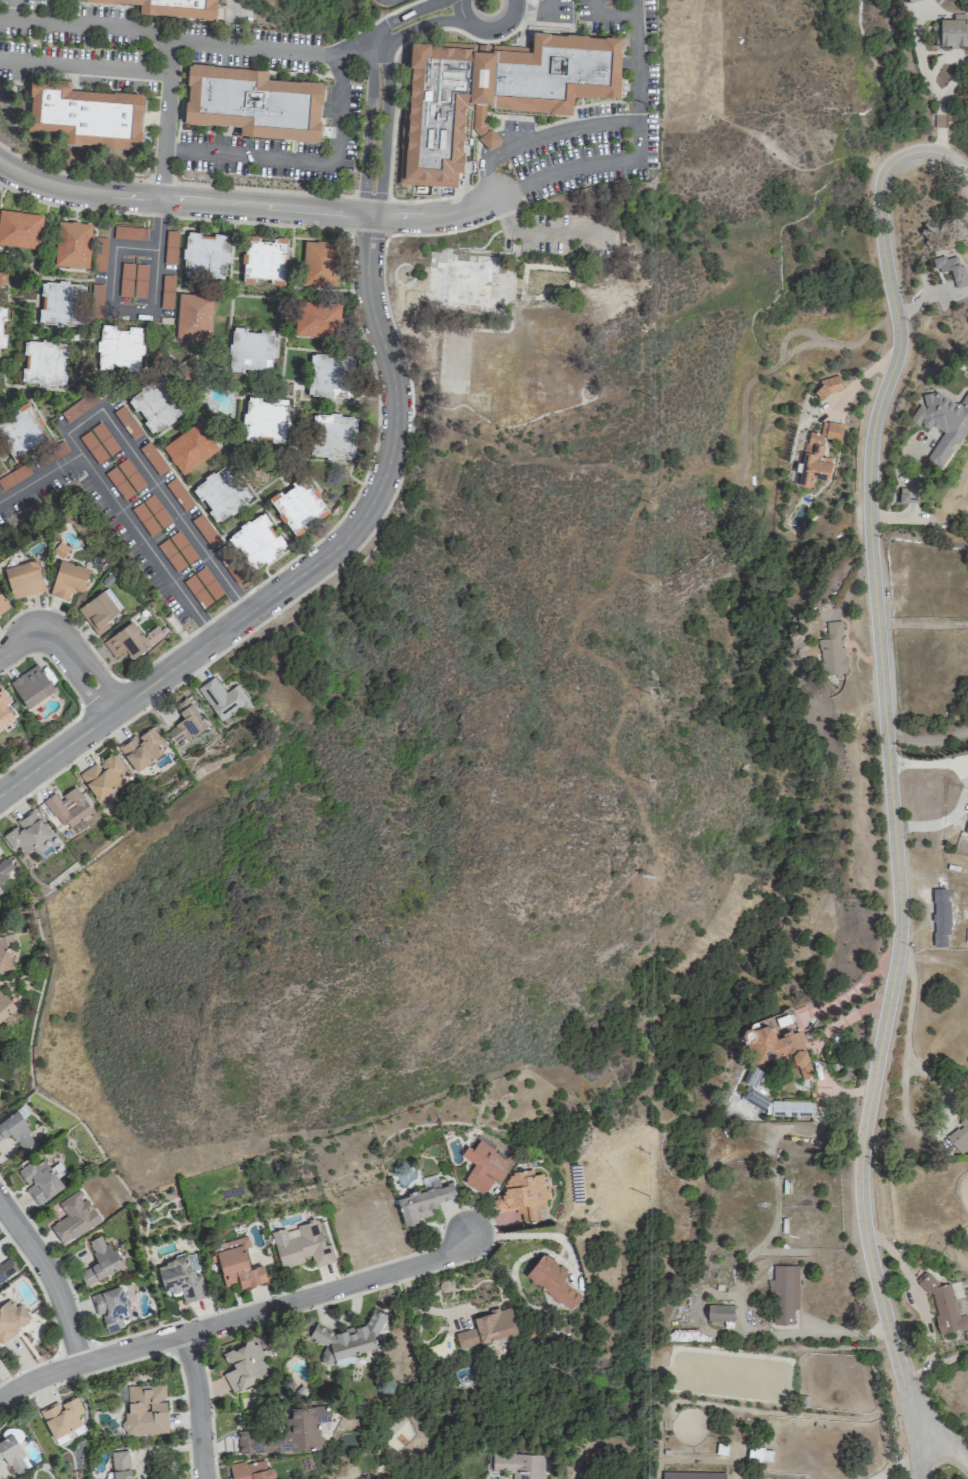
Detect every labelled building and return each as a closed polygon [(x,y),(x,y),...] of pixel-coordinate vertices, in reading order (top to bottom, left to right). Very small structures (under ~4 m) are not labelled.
[(138,3),(94,0),(214,0),(213,18),(138,11),(138,3)] [(939,20),(940,46),(966,46),(966,13),(953,14),(953,20),(939,20)] [(620,39),(532,33),(530,48),(409,41),(407,61),(405,61),(396,181),(455,186),(456,172),(461,173),(464,106),(473,107),(472,129),(488,149),(499,140),(491,130),(487,125),(487,115),(487,107),(569,113),(570,94),(617,96),(620,39)] [(187,63),(265,69),(265,76),(322,80),(317,140),(238,133),(238,125),(182,120),(187,63)] [(29,76),(68,78),(68,88),(142,92),(137,148),(62,140),(63,132),(25,129),(29,76)] [(38,249),(42,215),(0,210),(0,244),(38,249)] [(54,267),(88,269),(90,223),(56,222),(54,267)] [(113,239),(146,240),(146,228),(113,227),(113,239)] [(227,236),(184,234),(182,277),(225,279),(227,236)] [(284,280),(287,238),(276,238),(276,243),(259,242),(259,236),(246,236),(244,278),(284,280)] [(301,286),(334,287),(336,243),(303,241),(301,286)] [(495,313),(495,295),(511,296),(512,276),(498,275),(499,256),(481,255),(480,261),(427,258),(425,309),(495,313)] [(967,285),(967,279),(963,263),(958,264),(955,256),(945,259),(944,255),(933,258),(937,274),(949,270),(955,289),(967,285)] [(37,325),(81,327),(83,283),(42,281),(40,309),(38,309),(37,325)] [(210,340),(211,294),(177,294),(176,339),(210,340)] [(294,336),(340,337),(341,303),(295,302),(294,336)] [(97,369),(140,370),(141,329),(114,328),(114,325),(99,325),(97,369)] [(228,372),(242,372),(243,368),(271,370),(274,332),(246,330),(246,328),(231,327),(228,372)] [(63,386),(65,342),(24,341),(23,355),(24,355),(22,384),(63,386)] [(354,357),(310,354),(309,367),(311,367),(309,396),(351,398),(354,357)] [(817,397),(842,391),(838,375),(818,380),(820,388),(815,389),(817,397)] [(127,398),(151,434),(184,412),(160,376),(127,398)] [(942,469),(967,425),(967,392),(966,391),(956,407),(929,390),(920,404),(919,404),(909,419),(927,430),(930,425),(942,432),(926,459),(942,469)] [(286,444),(287,401),(260,400),(260,397),(245,397),(243,441),(257,442),(258,438),(271,438),(270,443),(286,444)] [(40,444),(41,447),(51,441),(31,402),(0,418),(0,439),(11,459),(40,444)] [(310,457),(352,459),(353,431),(355,432),(356,416),(311,414),(310,457)] [(161,447),(181,475),(218,450),(199,421),(161,447)] [(840,439),(843,424),(824,421),(821,436),(840,439)] [(827,481),(830,463),(819,461),(824,434),(807,431),(798,485),(811,488),(812,479),(827,481)] [(216,522),(251,500),(228,464),(191,488),(199,502),(202,501),(216,522)] [(268,498),(293,537),(307,528),(304,524),(315,517),(317,520),(329,513),(306,478),(280,495),(278,491),(268,498)] [(899,502),(907,503),(908,488),(899,488),(899,502)] [(227,536),(251,571),(286,547),(262,512),(227,536)] [(60,559),(91,569),(83,595),(72,591),(69,602),(48,595),(60,559)] [(4,569),(34,560),(43,591),(13,600),(4,569)] [(79,608),(103,592),(118,613),(106,622),(109,626),(98,635),(79,608)] [(10,608),(0,615),(0,594),(10,608)] [(845,673),(841,620),(826,621),(827,638),(819,639),(822,680),(835,679),(835,674),(845,673)] [(102,642),(131,621),(143,638),(152,631),(159,640),(131,660),(125,651),(114,659),(102,642)] [(10,682),(37,664),(53,690),(26,707),(10,682)] [(197,688),(220,722),(248,703),(236,685),(224,692),(214,676),(197,688)] [(14,719),(0,728),(0,690),(2,689),(11,703),(6,706),(14,719)] [(204,727),(186,697),(174,705),(183,720),(165,731),(174,745),(204,727)] [(133,771),(167,750),(152,726),(118,747),(133,771)] [(95,762),(78,774),(97,801),(130,777),(113,753),(97,765),(95,762)] [(92,812),(76,786),(58,797),(55,793),(37,804),(56,835),(92,812)] [(1,836),(12,850),(16,846),(23,855),(51,834),(33,811),(1,836)] [(9,879),(5,872),(12,869),(4,856),(0,858),(0,883),(9,879)] [(932,946),(946,946),(946,934),(949,934),(948,926),(950,926),(949,909),(948,908),(948,901),(946,900),(945,889),(932,888),(932,902),(933,902),(933,913),(931,913),(932,921),(933,921),(933,932),(932,932),(932,946)] [(11,968),(2,936),(0,937),(0,971),(11,968)] [(15,1007),(0,991),(0,1020),(15,1007)] [(754,1063),(790,1052),(799,1080),(813,1076),(796,1023),(780,1028),(782,1035),(775,1037),(770,1022),(744,1031),(754,1063)] [(9,1133),(22,1152),(37,1142),(15,1110),(0,1121),(0,1139),(9,1133)] [(958,1154),(967,1146),(967,1110),(940,1130),(958,1154)] [(473,1163),(462,1181),(484,1194),(493,1178),(498,1182),(505,1171),(501,1169),(507,1158),(477,1141),(472,1149),(466,1145),(460,1155),(473,1163)] [(63,1187),(44,1159),(34,1165),(31,1160),(15,1171),(37,1205),(63,1187)] [(493,1211),(515,1208),(516,1214),(521,1214),(522,1221),(535,1220),(533,1201),(543,1200),(543,1198),(550,1197),(549,1187),(544,1187),(543,1172),(533,1173),(532,1170),(503,1173),(505,1194),(492,1196),(493,1211)] [(452,1199),(448,1183),(439,1185),(437,1179),(429,1181),(431,1189),(396,1198),(403,1224),(431,1217),(428,1205),(452,1199)] [(57,1203),(65,1216),(49,1226),(62,1245),(98,1221),(78,1189),(57,1203)] [(271,1233),(280,1267),(312,1259),(314,1267),(335,1261),(330,1243),(324,1245),(317,1220),(271,1233)] [(84,1285),(121,1267),(109,1242),(104,1244),(99,1235),(86,1242),(97,1262),(77,1272),(84,1285)] [(225,1286),(238,1283),(240,1289),(267,1282),(262,1264),(248,1268),(243,1246),(249,1244),(247,1236),(215,1244),(225,1286)] [(570,1310),(581,1295),(560,1280),(566,1271),(541,1253),(524,1276),(570,1310)] [(183,1302),(206,1296),(200,1274),(191,1276),(186,1256),(156,1263),(162,1287),(168,1286),(170,1294),(180,1292),(183,1302)] [(16,1270),(8,1258),(0,1263),(0,1281),(16,1270)] [(798,1265),(773,1265),(773,1324),(792,1324),(792,1309),(798,1309),(798,1265)] [(91,1294),(97,1314),(101,1313),(106,1331),(123,1326),(121,1320),(130,1317),(121,1285),(91,1294)] [(32,1322),(20,1302),(11,1307),(7,1300),(0,1304),(0,1340),(32,1322)] [(733,1305),(707,1304),(707,1320),(733,1321),(733,1305)] [(364,1324),(335,1332),(314,1323),(307,1339),(321,1345),(325,1360),(323,1364),(333,1361),(342,1365),(351,1363),(355,1353),(376,1347),(374,1340),(385,1313),(371,1307),(364,1324)] [(458,1347),(516,1334),(510,1307),(498,1310),(472,1315),(475,1328),(454,1333),(458,1347)] [(231,1392),(252,1383),(251,1381),(266,1374),(263,1367),(267,1365),(255,1338),(223,1352),(230,1369),(222,1372),(231,1392)] [(127,1386),(128,1413),(122,1413),(123,1435),(167,1433),(165,1384),(127,1386)] [(39,1411),(57,1401),(59,1404),(75,1396),(84,1411),(79,1415),(83,1423),(54,1440),(39,1411)] [(330,1435),(328,1405),(284,1407),(286,1449),(320,1447),(319,1435),(330,1435)] [(3,1456),(12,1473),(28,1464),(12,1433),(0,1440),(0,1458),(3,1456)] [(110,1451),(112,1478),(130,1478),(127,1450),(110,1451)] [(491,1453),(491,1472),(511,1472),(511,1478),(543,1478),(543,1454),(491,1453)] [(231,1478),(271,1478),(269,1467),(266,1468),(264,1460),(245,1463),(244,1460),(228,1463),(231,1478)]
